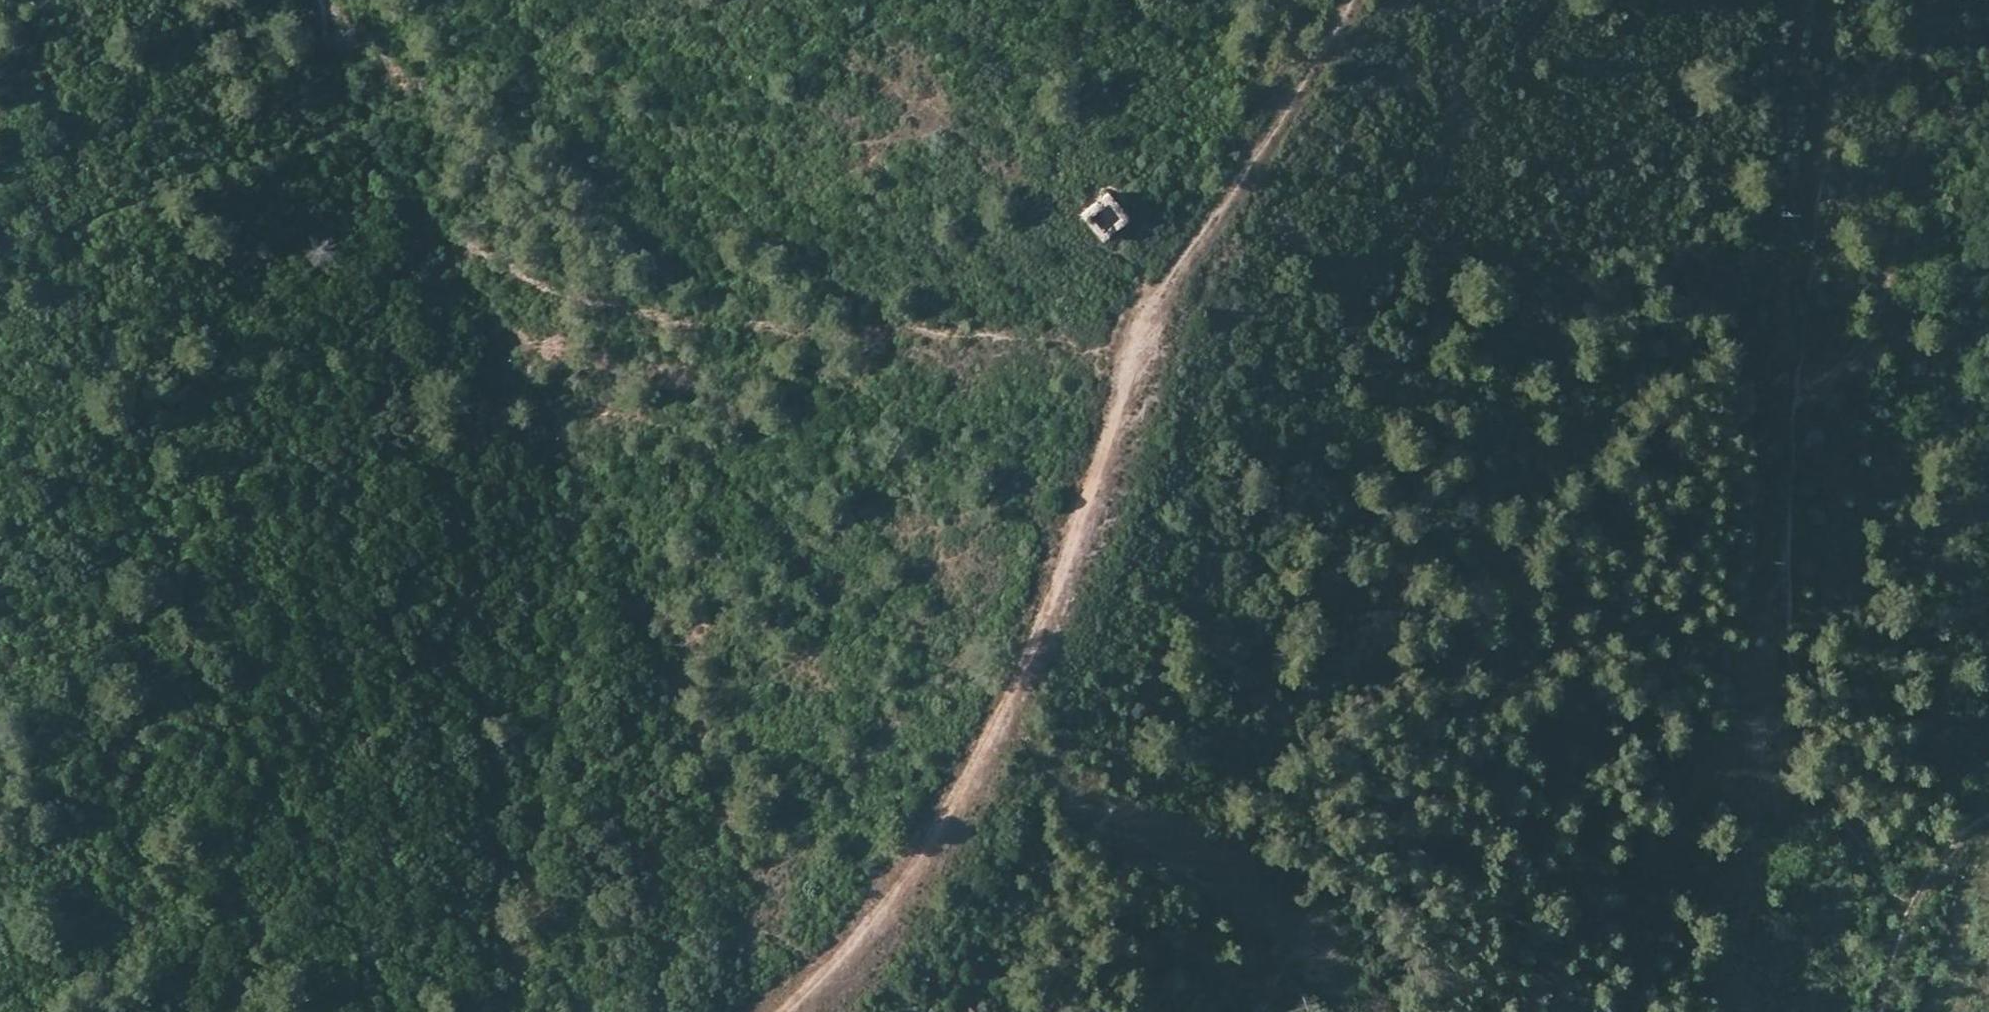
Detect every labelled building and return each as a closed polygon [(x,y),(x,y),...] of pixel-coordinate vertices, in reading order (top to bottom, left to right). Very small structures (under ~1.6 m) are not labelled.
[(1103,187),(1075,208),(1098,239),(1126,218),(1103,187)]
